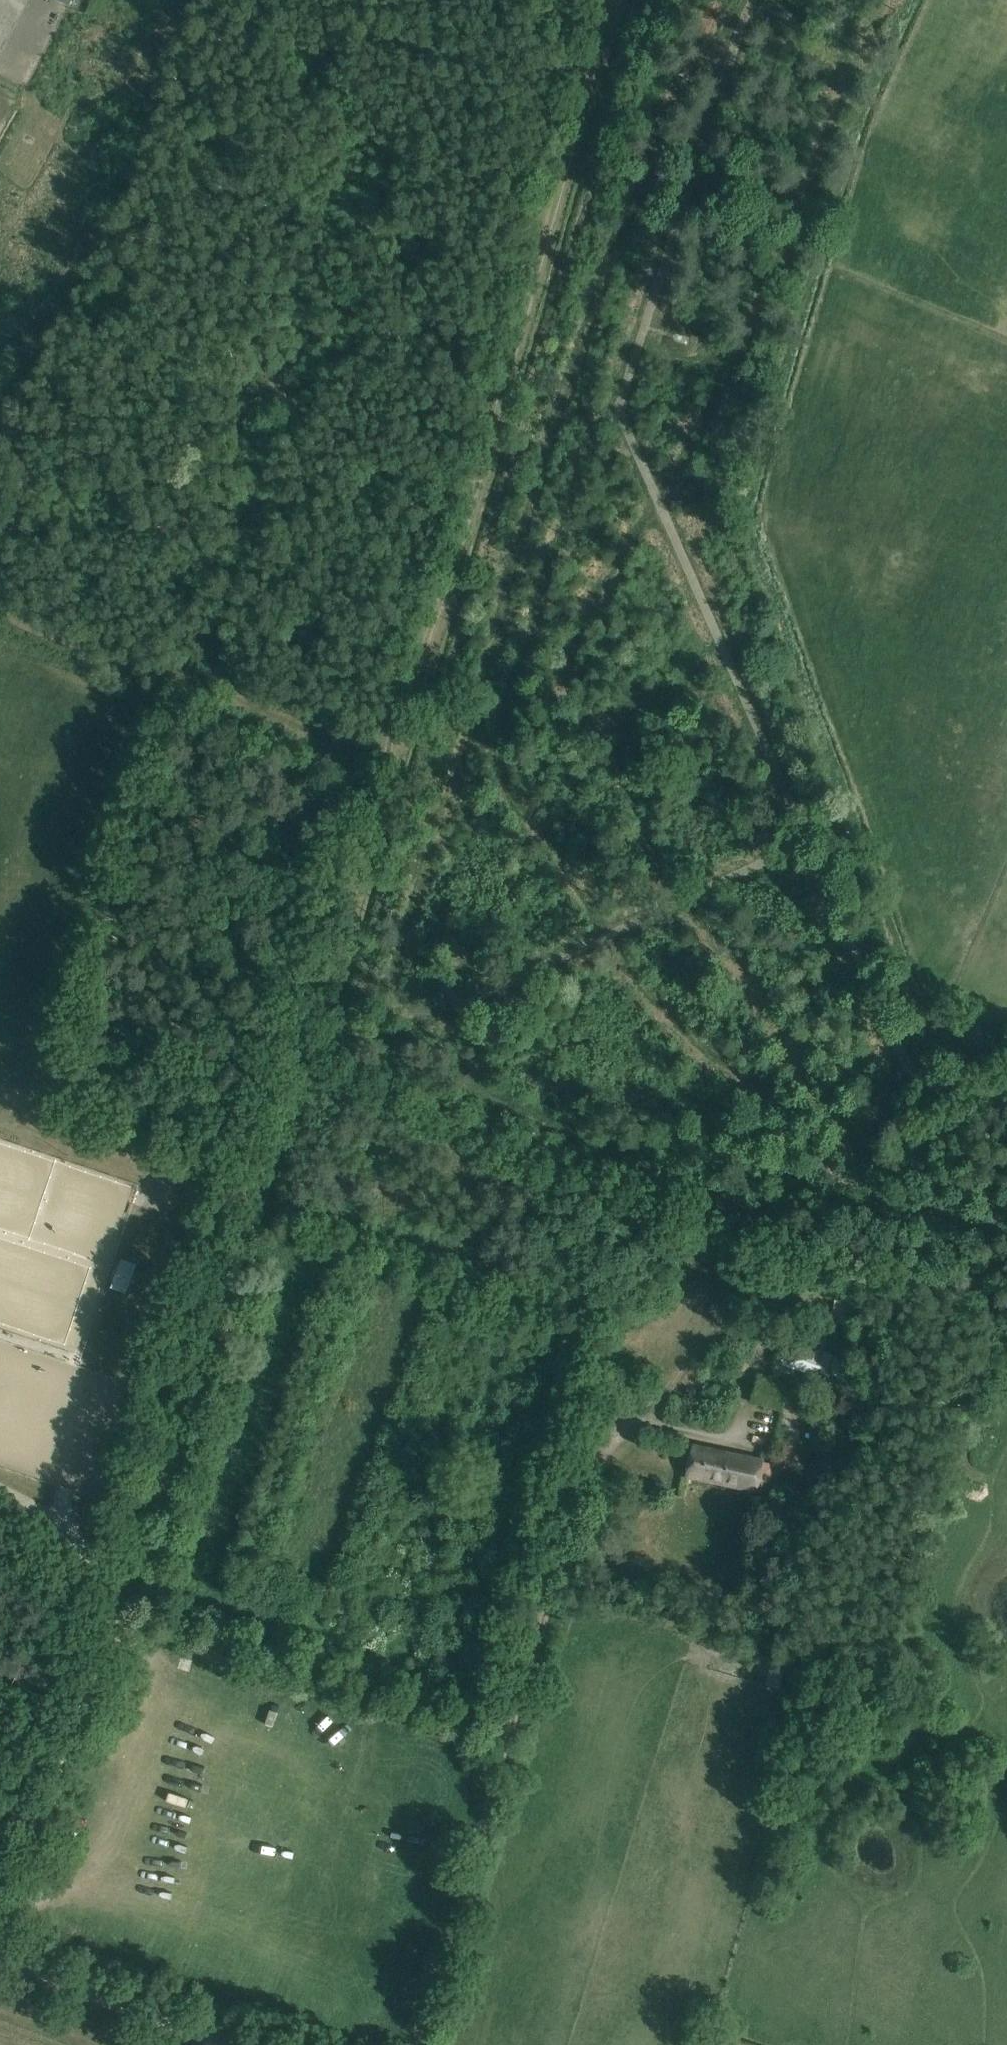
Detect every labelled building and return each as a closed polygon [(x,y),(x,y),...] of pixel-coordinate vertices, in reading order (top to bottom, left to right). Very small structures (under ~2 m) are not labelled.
[(782,1344),(781,1369),(821,1371),(822,1346),(782,1344)] [(686,1476),(724,1484),(731,1453),(693,1444),(686,1476)] [(731,1453),(724,1484),(757,1491),(757,1490),(767,1492),(773,1464),(763,1462),(764,1460),(731,1453)]
